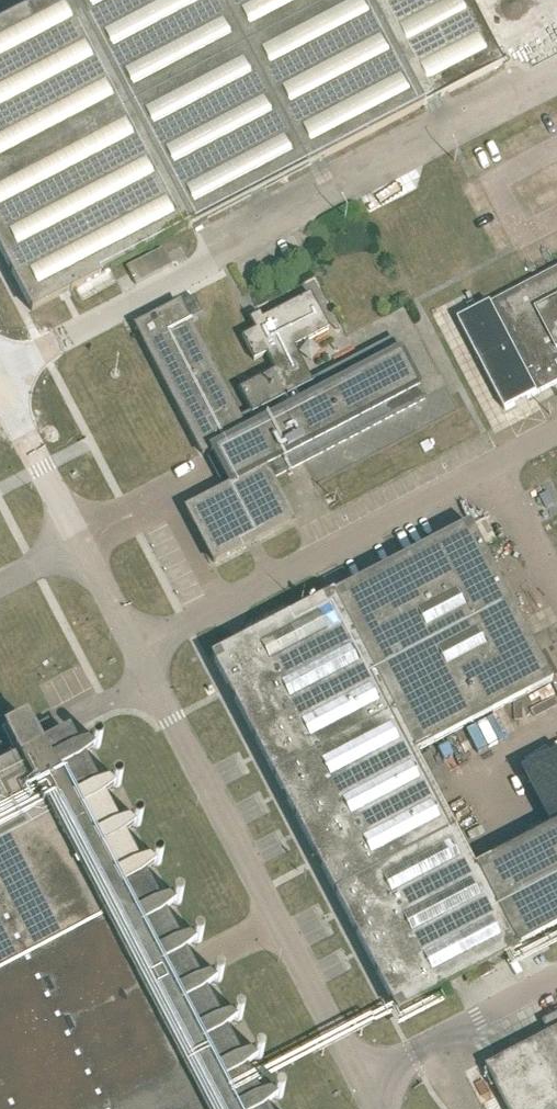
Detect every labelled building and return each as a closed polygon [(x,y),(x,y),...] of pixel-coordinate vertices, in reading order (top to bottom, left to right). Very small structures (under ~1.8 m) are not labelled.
[(0,25),(0,251),(31,311),(125,263),(135,284),(172,266),(160,244),(424,106),(500,67),(466,0),(48,0),(0,25)] [(505,410),(556,383),(556,269),(459,320),(505,410)] [(312,383),(294,347),(329,329),(310,294),(263,319),(266,325),(242,337),(254,361),(266,354),(275,371),(239,389),(252,414),(240,420),(189,320),(202,313),(193,297),(180,304),(180,303),(136,325),(203,454),(212,450),(230,486),(186,509),(213,562),(292,521),(271,480),(425,400),(395,341),(312,383)] [(516,947),(556,926),(556,751),(520,770),(550,830),(474,869),(415,755),(553,684),(470,525),(334,595),(333,595),(213,657),(331,885),(396,1012),(517,949),(516,947)] [(147,886),(68,732),(56,738),(48,722),(32,730),(26,720),(4,731),(10,742),(0,747),(0,1108),(264,1108),(147,886)] [(543,1022),(551,1036),(488,1069),(509,1108),(556,1108),(556,1015),(543,1022)]
